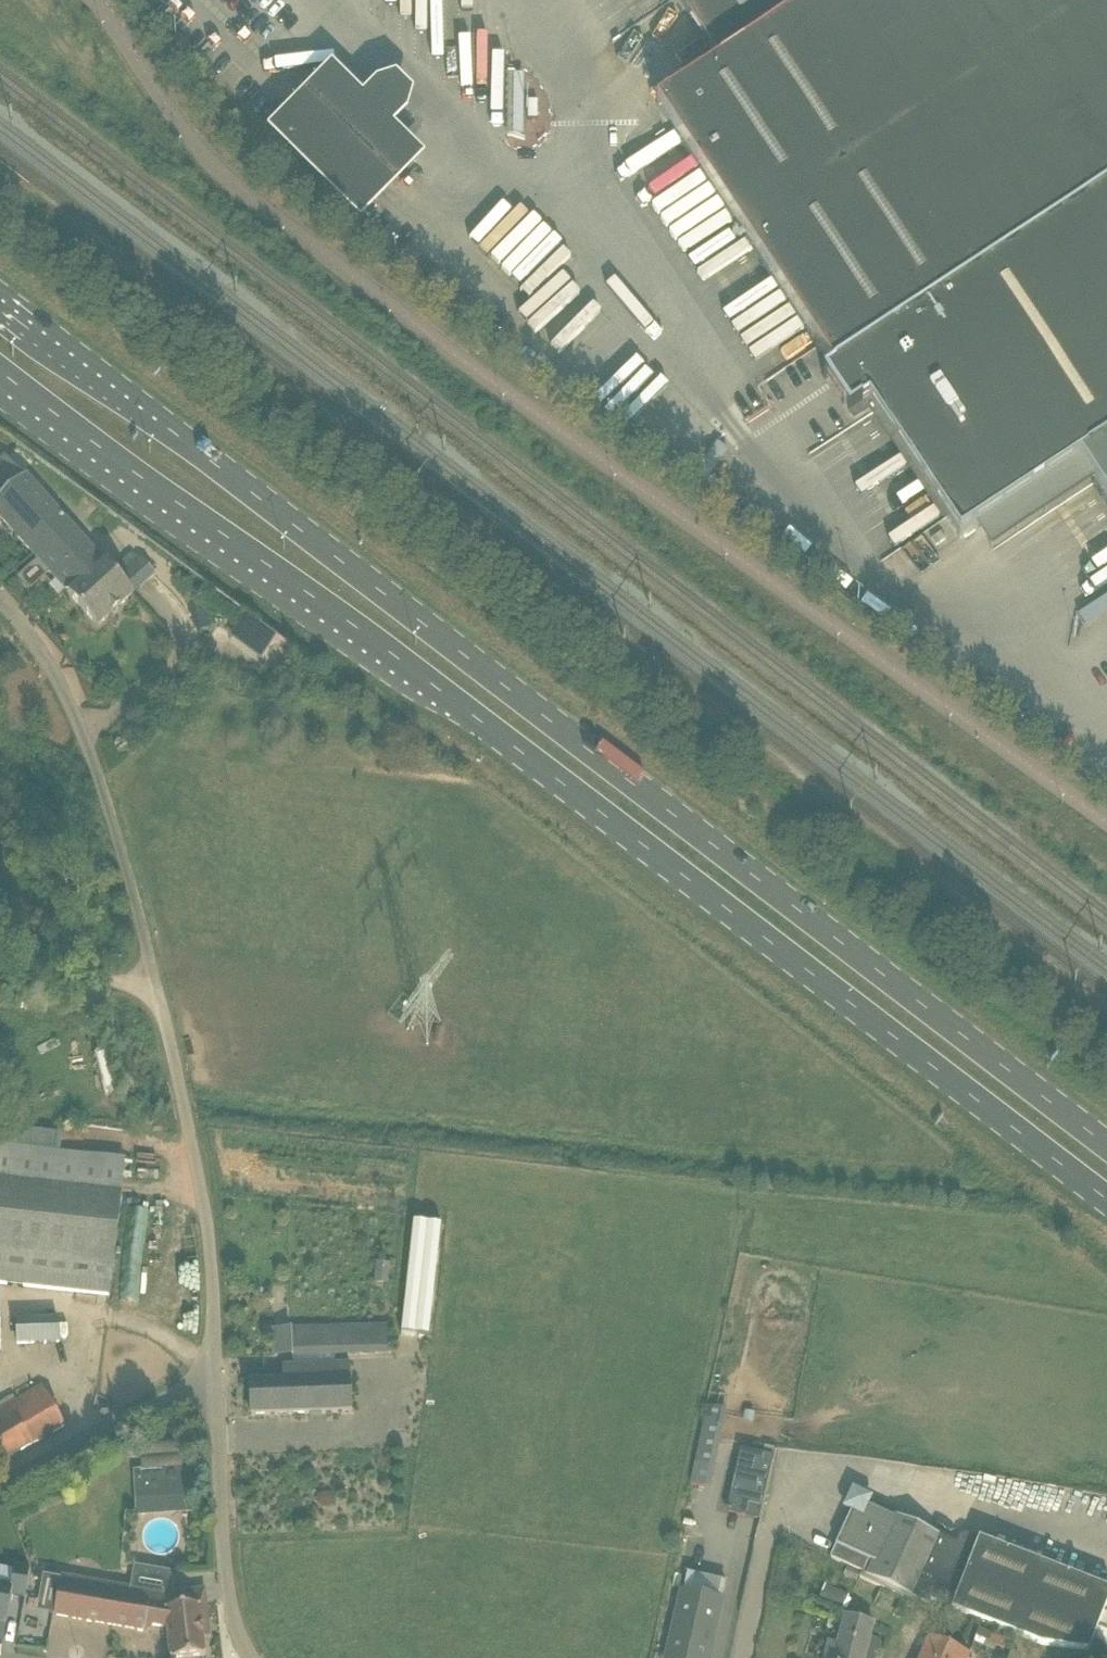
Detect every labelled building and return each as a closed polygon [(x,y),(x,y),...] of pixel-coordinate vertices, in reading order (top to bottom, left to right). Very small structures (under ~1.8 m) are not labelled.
[(721,65),(657,107),(833,373),(824,379),(849,417),(870,403),(960,540),(1080,461),(1106,502),(1106,0),(678,0),(721,65)] [(417,160),(388,132),(357,100),(332,76),(303,106),(276,133),(361,217),(417,160)] [(0,467),(0,519),(99,629),(133,597),(9,459),(0,467)] [(101,1023),(91,1025),(98,1048),(107,1046),(101,1023)] [(127,1161),(0,1147),(0,1183),(122,1195),(127,1161)] [(110,1297),(122,1195),(0,1183),(0,1286),(110,1297)] [(401,1335),(429,1338),(572,1354),(585,1242),(414,1223),(401,1335)] [(376,1262),(375,1284),(389,1284),(390,1263),(376,1262)] [(58,1320),(17,1322),(18,1346),(60,1344),(58,1320)] [(388,1354),(389,1332),(389,1327),(292,1330),(274,1330),(274,1357),(293,1357),(336,1355),(388,1354)] [(282,1381),(250,1383),(252,1418),(351,1414),(350,1376),(349,1364),(336,1365),(336,1355),(293,1357),(293,1367),(282,1367),(282,1381)] [(43,1387),(0,1411),(0,1465),(66,1428),(43,1387)] [(714,1469),(724,1428),(708,1425),(704,1424),(695,1464),(699,1465),(714,1469)] [(141,1471),(176,1470),(190,1468),(188,1442),(140,1445),(141,1471)] [(760,1513),(771,1469),(773,1458),(741,1451),(729,1505),(726,1514),(759,1521),(760,1513)] [(139,1516),(179,1513),(176,1470),(141,1471),(136,1472),(139,1516)] [(951,1611),(1042,1646),(1089,1653),(1106,1655),(1106,1591),(960,1533),(955,1545),(895,1517),(895,1519),(869,1508),(873,1498),(852,1489),(843,1510),(851,1513),(831,1560),(862,1573),(859,1579),(913,1603),(914,1599),(928,1606),(931,1601),(952,1610),(951,1611)] [(31,1570),(14,1567),(10,1587),(0,1585),(0,1624),(7,1625),(11,1598),(25,1601),(31,1570)] [(856,1582),(860,1574),(847,1569),(844,1577),(856,1582)] [(668,1657),(708,1657),(725,1582),(687,1573),(668,1657)] [(171,1657),(199,1657),(206,1657),(200,1608),(176,1610),(174,1594),(163,1595),(61,1578),(55,1617),(150,1634),(151,1627),(168,1630),(171,1657)] [(847,1602),(849,1598),(825,1588),(819,1603),(847,1614),(851,1603),(847,1602)] [(846,1618),(838,1647),(828,1644),(825,1657),(872,1657),(877,1642),(870,1641),(874,1625),(846,1618)] [(979,1630),(973,1645),(994,1653),(996,1649),(1003,1651),(1007,1640),(979,1630)] [(921,1657),(968,1657),(969,1655),(929,1637),(921,1657)]
